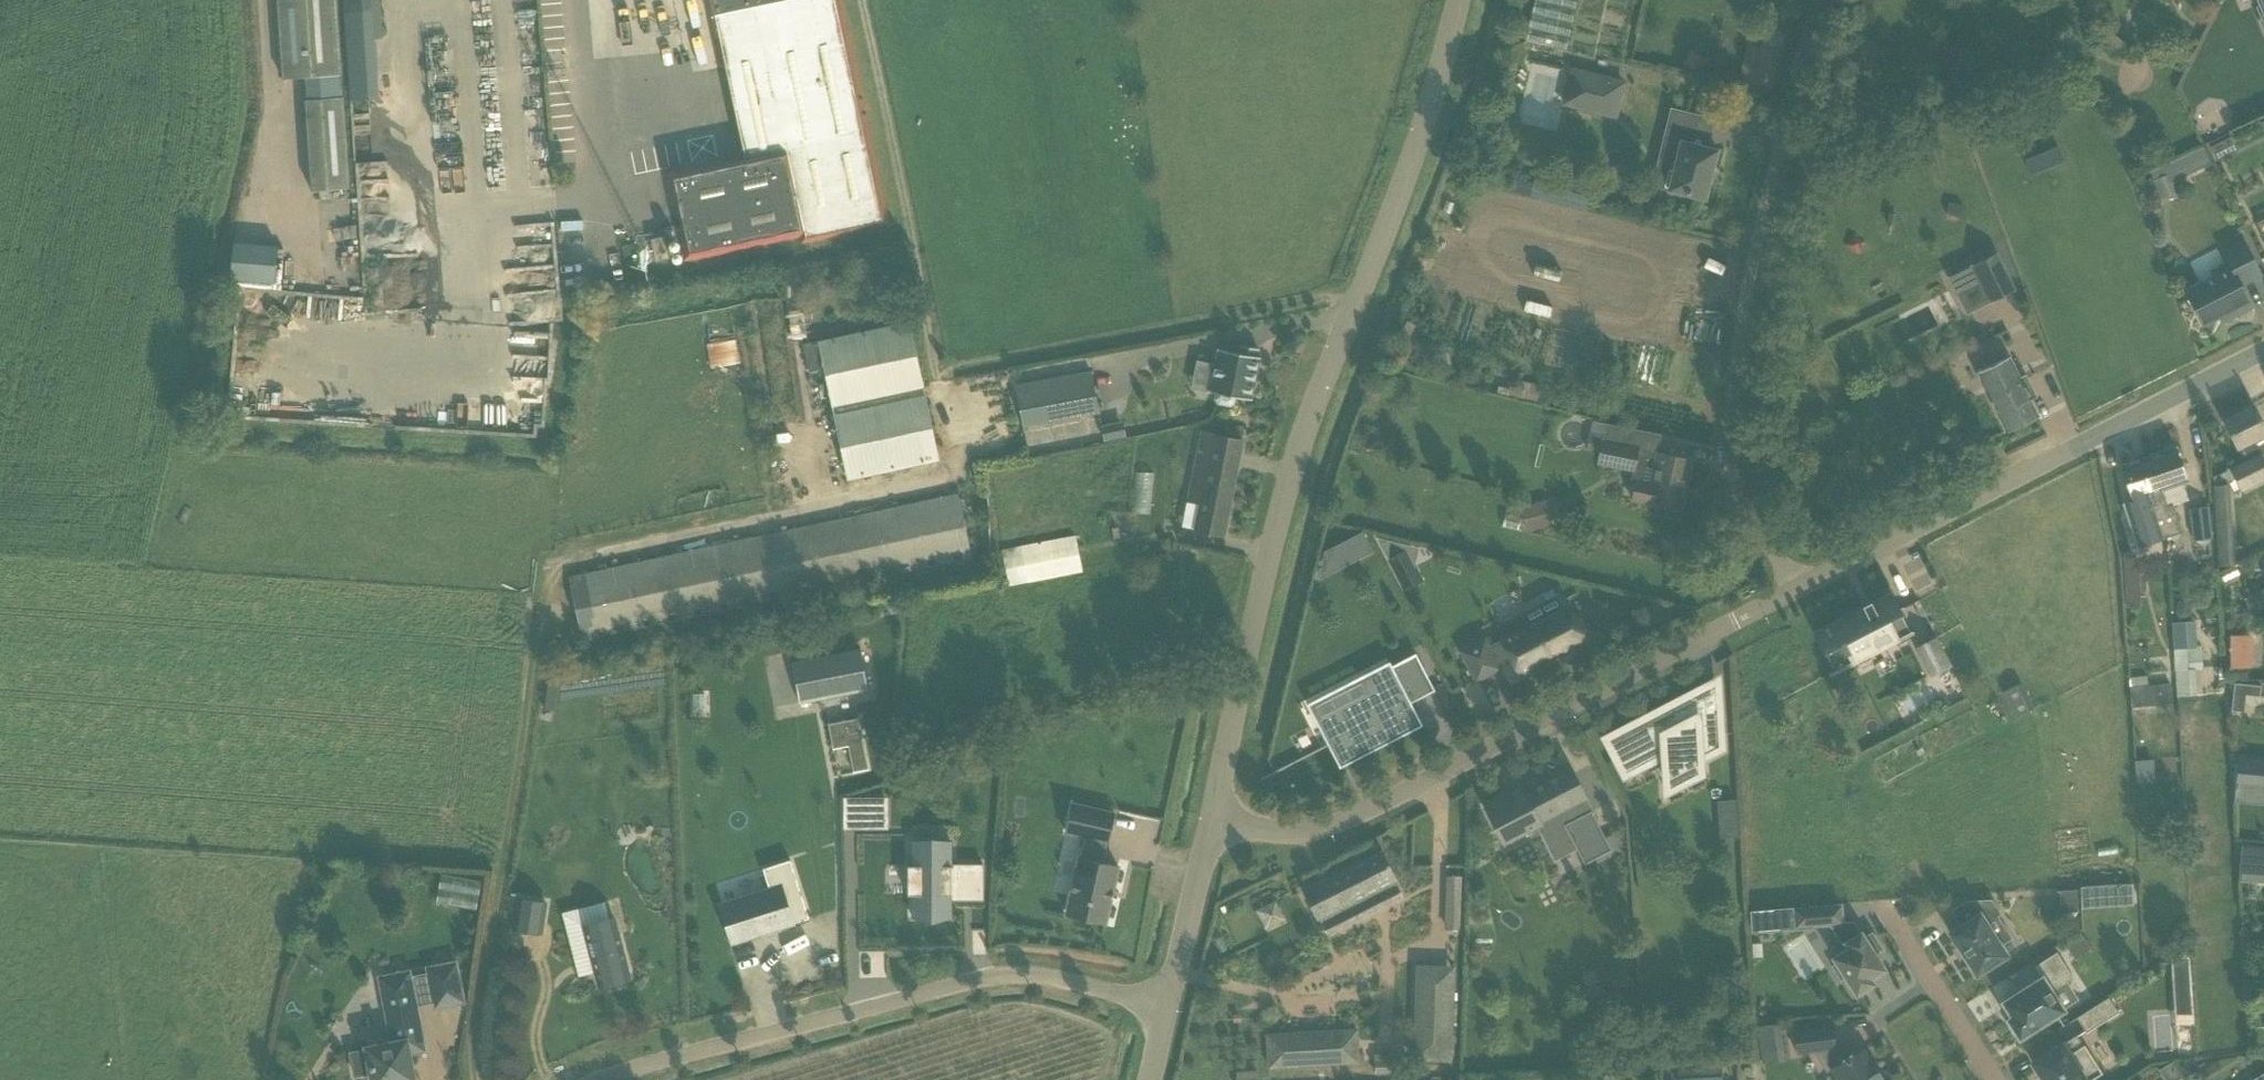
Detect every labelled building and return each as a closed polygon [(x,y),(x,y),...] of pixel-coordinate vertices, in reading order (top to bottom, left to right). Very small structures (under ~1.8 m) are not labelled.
[(340,73),(335,0),(278,0),(283,77),(306,75),(340,73)] [(347,97),(375,96),(372,36),(377,36),(376,0),(342,0),(347,97)] [(799,237),(800,243),(890,224),(843,0),(705,0),(720,67),(724,67),(761,58),(799,237)] [(1521,38),(1563,48),(1575,0),(1530,0),(1521,38)] [(2260,4),(2256,6),(2263,27),(2263,0),(2259,0),(2260,4)] [(1874,49),(1874,43),(1857,40),(1856,46),(1874,49)] [(1692,50),(1684,64),(1697,71),(1704,57),(1692,50)] [(676,226),(684,259),(799,237),(761,58),(724,67),(738,136),(742,152),(664,170),(672,206),(678,204),(683,224),(676,226)] [(1595,95),(1622,102),(1627,81),(1571,67),(1561,105),(1590,113),(1595,95)] [(1863,88),(1872,87),(1870,70),(1861,71),(1863,88)] [(311,190),(347,187),(342,100),(342,97),(308,99),(305,100),(311,190)] [(1657,162),(1674,166),(1667,193),(1703,203),(1708,185),(1710,185),(1713,172),(1712,172),(1717,154),(1688,146),(1696,118),(1671,111),(1657,162)] [(2058,146),(2041,153),(2047,168),(2064,162),(2058,146)] [(1946,214),(1960,217),(1963,206),(1948,202),(1946,214)] [(1857,254),(1865,242),(1853,233),(1844,246),(1857,254)] [(670,257),(665,236),(652,239),(657,260),(670,257)] [(2185,291),(2203,326),(2232,311),(2235,317),(2253,307),(2242,286),(2261,276),(2243,240),(2222,251),(2228,262),(2211,270),(2214,276),(2185,291)] [(275,283),(277,256),(278,247),(278,246),(234,242),(231,279),(275,283)] [(1972,265),(1950,275),(1960,295),(1982,284),(1991,302),(2016,290),(1997,252),(1972,265)] [(847,478),(939,458),(910,322),(818,342),(847,478)] [(708,342),(712,366),(740,361),(736,337),(708,342)] [(2035,396),(2035,395),(2026,376),(2019,379),(2000,341),(1970,356),(2006,430),(2037,415),(2029,399),(2035,396)] [(1250,399),(1259,356),(1257,356),(1259,348),(1240,344),(1238,352),(1219,348),(1210,391),(1217,392),(1215,399),(1218,402),(1230,405),(1233,403),(1235,396),(1250,399)] [(1435,361),(1441,360),(1442,373),(1453,372),(1451,352),(1440,353),(1435,354),(1435,361)] [(1023,426),(1040,423),(1099,412),(1091,371),(1015,385),(1023,426)] [(2224,420),(2236,447),(2238,446),(2245,462),(2231,469),(2236,480),(2241,489),(2263,478),(2263,461),(2261,454),(2253,439),(2263,433),(2263,425),(2254,407),(2254,406),(2224,420)] [(1123,421),(1101,425),(1105,442),(1126,437),(1123,421)] [(1627,446),(1631,427),(1606,422),(1605,424),(1591,421),(1586,449),(1599,451),(1596,463),(1634,471),(1639,448),(1627,446)] [(1194,530),(1223,536),(1243,440),(1202,431),(1187,500),(1200,503),(1194,530)] [(2187,480),(2176,449),(2176,447),(2159,453),(2159,452),(2157,453),(2153,455),(2153,454),(2151,455),(2138,460),(2149,493),(2148,493),(2163,539),(2182,532),(2173,505),(2188,499),(2182,482),(2187,480)] [(1649,504),(1680,510),(1691,459),(1659,453),(1653,484),(1636,481),(1633,498),(1649,501),(1649,504)] [(2149,493),(2138,460),(2120,466),(2137,516),(2129,519),(2138,547),(2163,539),(2148,493),(2149,493)] [(2229,483),(2212,484),(2218,565),(2234,564),(2229,483)] [(897,592),(993,571),(990,553),(991,553),(988,535),(990,535),(980,491),(959,495),(959,492),(569,575),(583,640),(893,574),(897,592)] [(1520,506),(1526,531),(1552,525),(1546,500),(1520,506)] [(2194,541),(2212,538),(2208,507),(2190,509),(2194,541)] [(1364,533),(1343,544),(1352,562),(1373,552),(1364,533)] [(1075,534),(1002,549),(1009,585),(1082,571),(1075,534)] [(1397,554),(1387,559),(1404,591),(1413,586),(1397,554)] [(2142,605),(2140,578),(2132,568),(2125,568),(2127,606),(2142,605)] [(2258,608),(2259,611),(2263,609),(2263,587),(2252,591),(2254,595),(2258,608)] [(1890,592),(1814,631),(1834,670),(1829,673),(1830,676),(1914,633),(1912,630),(1910,631),(1890,592)] [(2191,604),(2177,601),(2174,612),(2178,618),(2184,619),(2189,615),(2191,604)] [(1486,638),(1461,651),(1477,682),(1502,669),(1501,666),(1513,660),(1520,675),(1587,640),(1569,605),(1530,625),(1524,612),(1499,625),(1506,638),(1502,639),(1503,640),(1491,646),(1486,638)] [(2172,622),(2175,671),(2195,670),(2202,670),(2201,645),(2191,645),(2190,622),(2172,622)] [(2230,634),(2231,668),(2241,668),(2241,634),(2230,634)] [(1949,664),(1938,638),(1918,647),(1930,673),(1949,664)] [(1197,664),(1201,649),(1190,646),(1186,662),(1197,664)] [(800,704),(869,690),(860,648),(792,661),(800,704)] [(1416,652),(1363,679),(1369,691),(1319,717),(1331,740),(1260,776),(1261,778),(1342,736),(1353,757),(1420,723),(1420,724),(1422,723),(1411,701),(1435,689),(1416,652)] [(2177,697),(2197,696),(2196,682),(2176,683),(2177,697)] [(2003,692),(2015,717),(2033,709),(2021,683),(2003,692)] [(2149,685),(2130,686),(2132,706),(2148,705),(2164,704),(2172,703),(2171,683),(2149,685)] [(2233,683),(2232,694),(2245,695),(2259,697),(2260,686),(2233,683)] [(1699,685),(1602,736),(1620,770),(1659,749),(1660,762),(1661,783),(1704,761),(1727,749),(1724,697),(1700,709),(1699,685)] [(1897,715),(1886,720),(1891,730),(1902,725),(1897,715)] [(869,769),(859,718),(828,724),(833,749),(848,746),(854,772),(869,769)] [(2134,761),(2136,782),(2145,781),(2144,760),(2134,761)] [(2238,762),(2236,780),(2263,783),(2263,765),(2238,762)] [(1586,797),(1569,765),(1523,790),(1522,788),(1483,808),(1503,845),(1541,824),(1540,822),(1558,812),(1585,865),(1611,851),(1589,811),(1584,814),(1577,801),(1586,797)] [(844,829),(866,829),(866,797),(844,797),(844,829)] [(1738,836),(1735,800),(1717,801),(1720,838),(1738,836)] [(1108,842),(1114,813),(1072,804),(1066,832),(1087,837),(1082,858),(1079,857),(1067,914),(1105,922),(1118,866),(1101,862),(1105,841),(1108,842)] [(949,917),(949,892),(981,892),(981,863),(949,863),(949,838),(911,838),(911,863),(906,863),(906,892),(911,892),(911,917),(949,917)] [(2263,860),(2263,847),(2241,844),(2240,857),(2263,860)] [(1382,850),(1302,890),(1317,919),(1319,918),(1339,909),(1348,926),(1390,905),(1381,887),(1394,881),(1397,879),(1382,850)] [(720,906),(732,943),(810,919),(791,861),(763,870),(770,891),(720,906)] [(1447,876),(1445,929),(1459,929),(1461,877),(1447,876)] [(2107,907),(2106,885),(2080,887),(2082,908),(2107,907)] [(2079,911),(2077,890),(2059,891),(2061,913),(2079,911)] [(547,901),(519,897),(514,929),(542,934),(547,901)] [(1263,926),(1283,917),(1275,899),(1254,908),(1263,926)] [(1987,924),(2000,916),(1990,900),(1965,901),(1975,916),(1949,932),(1960,949),(1959,949),(1965,959),(1966,958),(1976,974),(2007,955),(1987,924)] [(1811,907),(1778,910),(1780,928),(1813,926),(1830,924),(1842,942),(1844,940),(1848,947),(1833,957),(1837,963),(1832,966),(1841,980),(1845,977),(1856,994),(1874,983),(1871,978),(1885,969),(1875,953),(1882,949),(1872,932),(1865,937),(1861,932),(1853,921),(1842,921),(1841,905),(1811,907)] [(1778,910),(1752,912),(1753,930),(1780,928),(1778,910)] [(630,979),(614,916),(584,924),(600,986),(630,979)] [(2081,933),(2065,943),(2075,959),(2091,949),(2081,933)] [(2173,992),(2192,990),(2189,948),(2171,960),(2173,992)] [(2052,991),(2073,978),(2057,952),(2034,966),(2041,977),(2002,1002),(2012,1017),(2007,1020),(2009,1022),(2008,1026),(2013,1035),(2018,1036),(2019,1038),(2064,1010),(2052,991)] [(466,1003),(458,960),(426,966),(434,1009),(466,1003)] [(416,1079),(410,1053),(425,1050),(410,972),(380,977),(393,1041),(366,1047),(366,1050),(351,1053),(356,1075),(371,1072),(372,1079),(416,1079)] [(1417,991),(1415,1060),(1450,1062),(1453,992),(1417,991)] [(2086,1032),(2118,1012),(2109,998),(2078,1017),(2086,1032)] [(1757,1026),(1760,1050),(1782,1047),(1779,1023),(1757,1026)] [(1828,1072),(1833,1069),(1840,1079),(1883,1079),(1880,1076),(1882,1075),(1875,1064),(1873,1065),(1863,1048),(1843,1060),(1835,1047),(1836,1047),(1833,1027),(1794,1032),(1796,1052),(1813,1050),(1828,1072)] [(1279,1034),(1266,1035),(1267,1066),(1358,1061),(1357,1030),(1334,1031),(1335,1048),(1280,1052),(1279,1034)] [(2084,1044),(2083,1045),(2076,1035),(2063,1044),(2062,1042),(2032,1062),(2041,1075),(2040,1076),(2042,1079),(2091,1079),(2102,1073),(2084,1044)] [(1397,1060),(1374,1060),(1375,1074),(1397,1073),(1397,1060)] [(2158,1071),(2164,1079),(2177,1079),(2181,1077),(2172,1062),(2158,1071)] [(1676,1068),(1677,1079),(1721,1079),(1721,1065),(1676,1068)]
